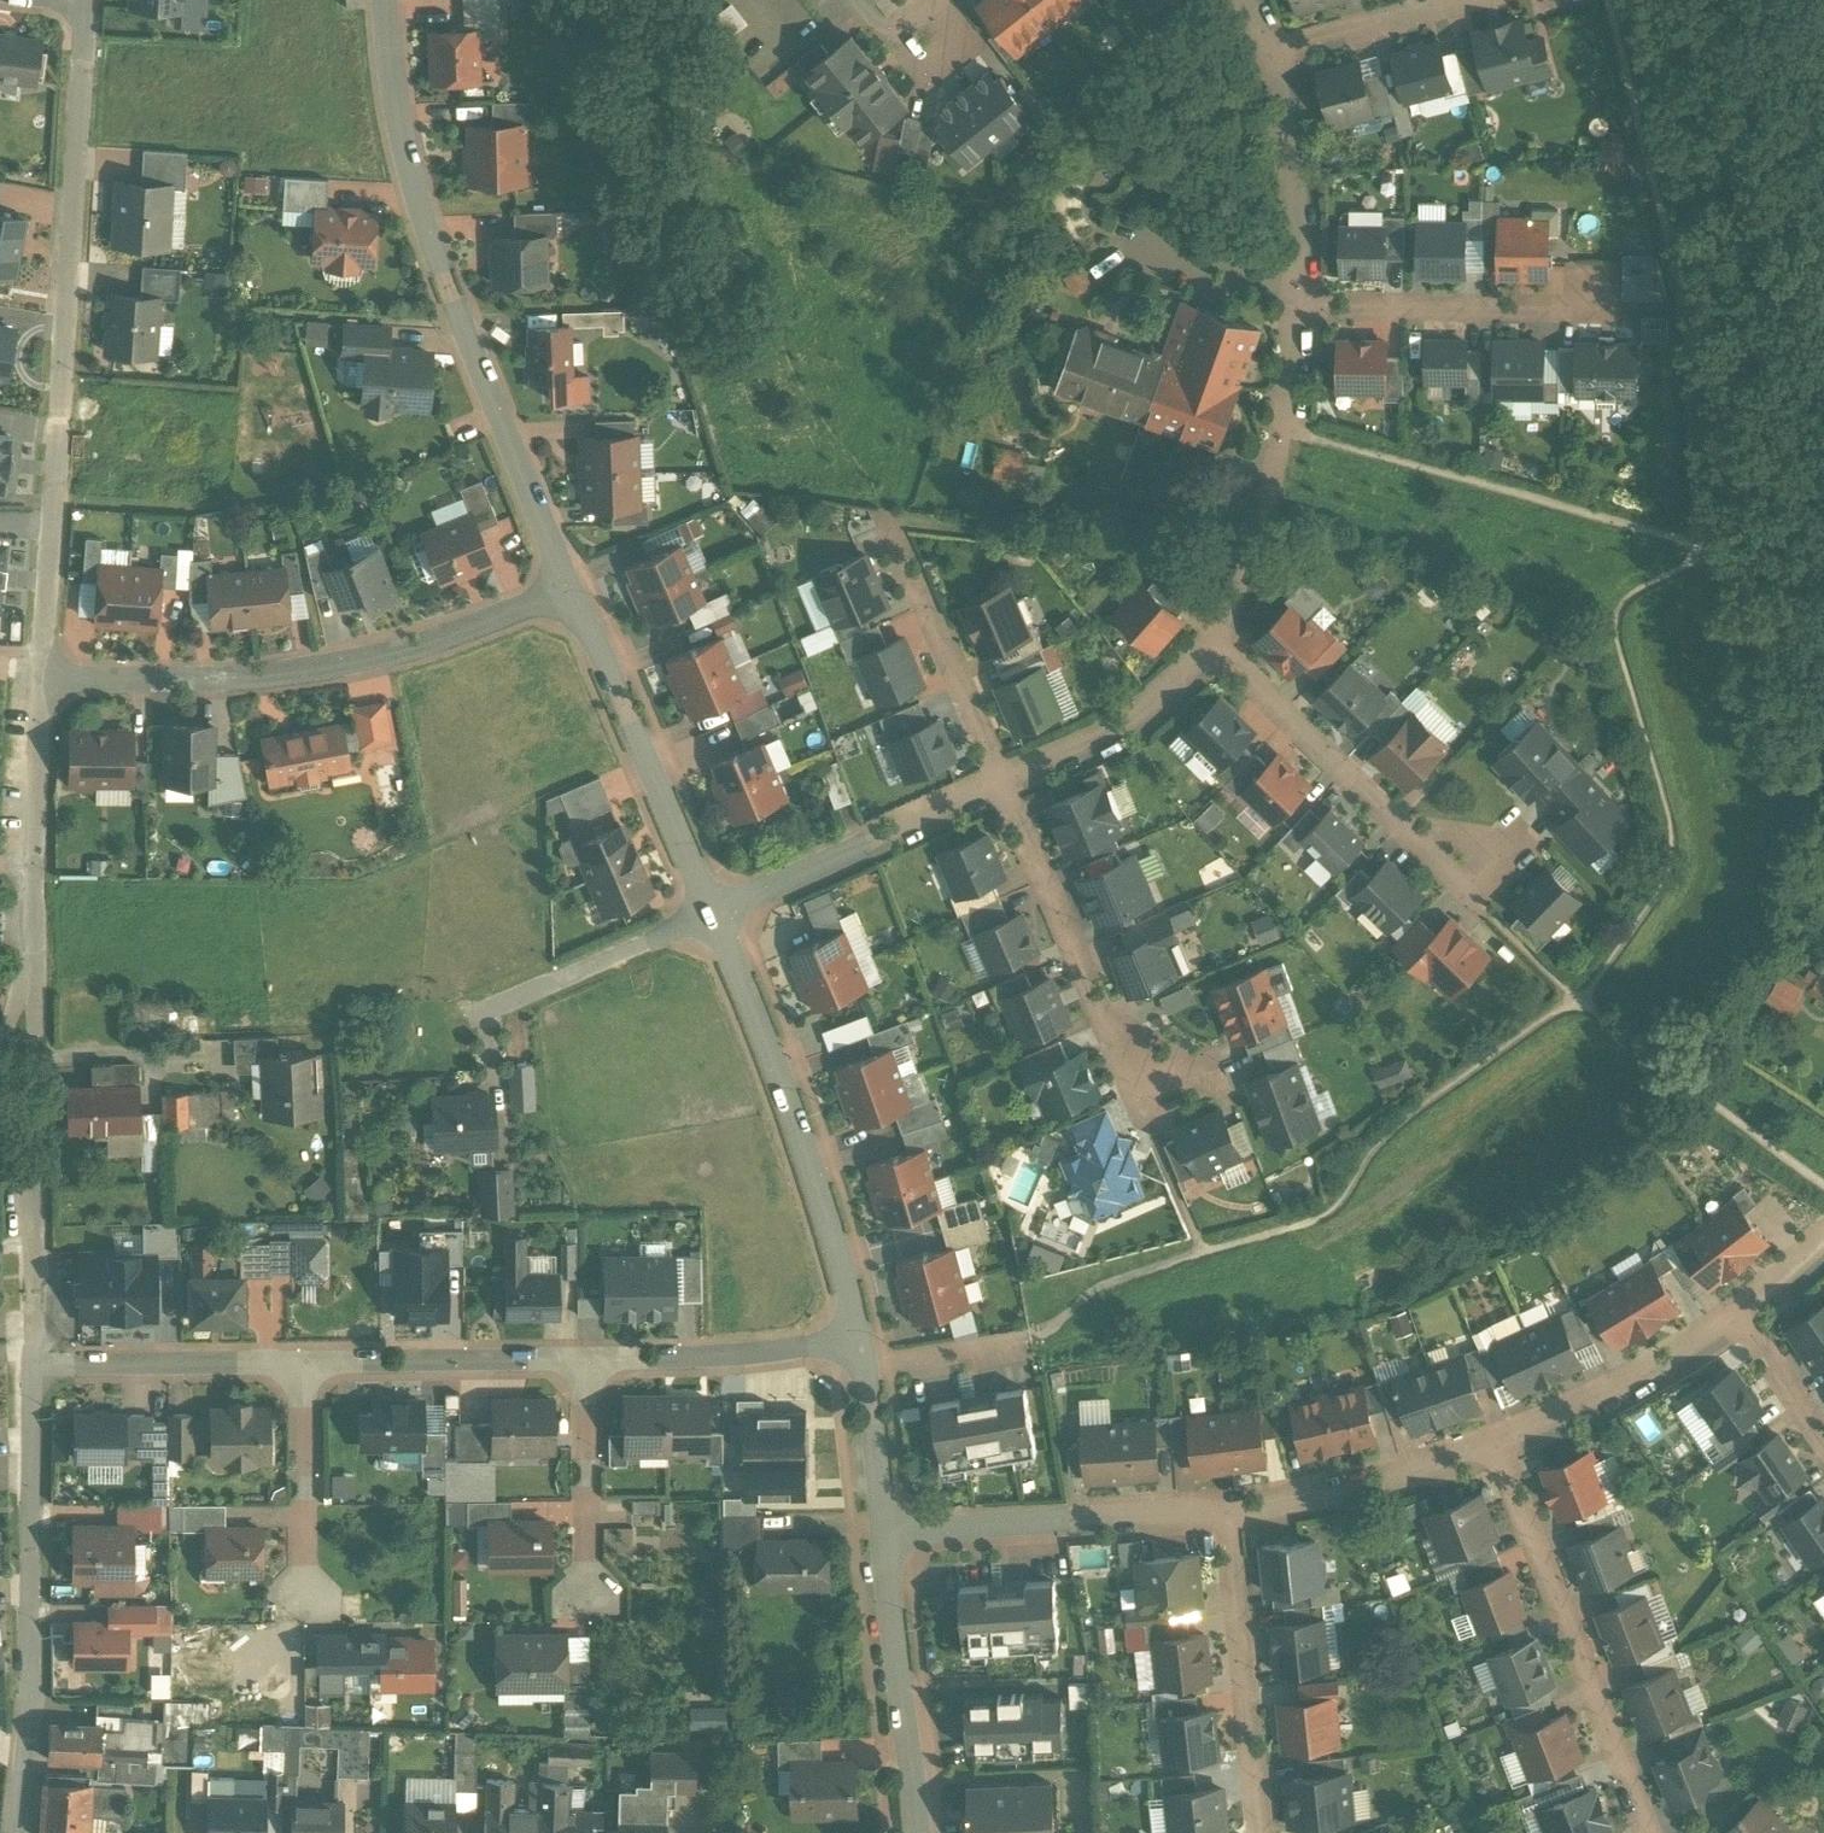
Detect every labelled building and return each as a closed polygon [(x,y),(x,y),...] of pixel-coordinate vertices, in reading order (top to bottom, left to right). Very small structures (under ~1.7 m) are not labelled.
[(131,7),(181,10),(182,0),(131,0),(131,7)] [(463,31),(475,30),(476,39),(500,38),(498,0),(462,0),(463,31)] [(981,5),(1000,29),(1016,48),(1017,48),(1034,34),(1035,35),(1066,11),(1065,9),(1076,0),(987,0),(981,5)] [(1152,12),(1172,0),(1145,0),(1152,12)] [(1297,9),(1333,0),(1295,0),(1297,9)] [(733,3),(712,16),(724,37),(746,24),(733,3)] [(1520,22),(1509,25),(1509,23),(1487,29),(1487,31),(1477,34),(1476,32),(1475,32),(1478,44),(1488,85),(1490,85),(1550,69),(1543,39),(1527,43),(1521,20),(1519,20),(1520,22)] [(1000,29),(989,38),(1008,61),(1020,51),(1017,48),(1016,48),(1000,29)] [(463,31),(431,32),(433,81),(477,79),(476,39),(475,30),(463,31)] [(0,34),(0,76),(15,78),(14,80),(36,83),(41,40),(40,40),(40,41),(23,39),(23,37),(0,34)] [(832,106),(882,70),(878,66),(876,67),(852,37),(829,55),(807,72),(808,73),(817,85),(816,85),(832,106)] [(1440,42),(1393,54),(1405,101),(1444,90),(1452,88),(1443,53),(1440,42)] [(820,43),(797,61),(807,74),(808,73),(807,72),(829,55),(820,43)] [(1478,44),(1457,50),(1468,91),(1467,91),(1468,94),(1491,88),(1490,85),(1488,85),(1478,44)] [(1457,50),(1443,53),(1452,88),(1444,90),(1446,96),(1467,91),(1468,91),(1457,50)] [(1359,63),(1318,74),(1332,124),(1335,123),(1339,126),(1351,123),(1353,118),(1371,114),(1373,113),(1363,79),(1359,63)] [(882,70),(832,106),(852,130),(853,129),(863,142),(907,107),(883,76),(885,74),(882,70)] [(962,94),(999,138),(1030,114),(1030,113),(1015,93),(1001,77),(996,81),(989,72),(962,94)] [(1383,73),(1363,79),(1373,113),(1371,114),(1373,119),(1394,114),(1383,73)] [(1026,85),(1015,93),(1030,113),(1041,104),(1026,85)] [(999,138),(962,94),(937,114),(944,122),(939,127),(968,163),(999,138)] [(535,100),(491,101),(492,125),(523,125),(523,126),(535,126),(535,100)] [(1041,104),(1030,113),(1030,114),(1039,124),(1050,115),(1041,104)] [(921,121),(905,118),(901,140),(899,151),(915,154),(916,149),(921,125),(921,121)] [(1242,118),(1228,121),(1231,135),(1245,132),(1242,118)] [(492,125),(470,126),(471,156),(465,156),(466,183),(515,182),(514,164),(524,164),(523,126),(523,125),(492,125)] [(935,128),(921,125),(916,149),(931,152),(935,128)] [(901,140),(882,136),(876,168),(895,172),(899,151),(901,140)] [(187,152),(143,149),(141,185),(170,187),(169,189),(184,189),(187,152)] [(931,152),(916,149),(915,154),(913,166),(928,168),(931,152)] [(327,179),(284,176),(282,208),(316,210),(325,211),(327,179)] [(141,185),(118,184),(114,244),(117,244),(117,242),(163,245),(163,247),(166,247),(169,189),(170,187),(141,185)] [(1500,201),(1482,201),(1482,217),(1482,227),(1499,227),(1500,220),(1500,201)] [(375,214),(349,212),(347,210),(335,209),(332,211),(325,211),(316,210),(315,226),(310,230),(310,237),(314,242),(313,258),(371,262),(375,214)] [(556,210),(513,212),(514,237),(543,236),(543,238),(552,237),(557,232),(556,210)] [(1558,210),(1532,210),(1532,220),(1547,221),(1547,235),(1558,235),(1558,210)] [(14,274),(17,261),(19,261),(20,251),(18,251),(24,220),(0,215),(0,272),(14,274)] [(1405,217),(1383,216),(1383,228),(1385,228),(1384,260),(1404,260),(1405,217)] [(1482,217),(1463,217),(1463,224),(1465,224),(1465,239),(1482,239),(1482,227),(1482,217)] [(1532,220),(1500,220),(1499,227),(1499,270),(1499,275),(1521,276),(1525,278),(1531,278),(1534,276),(1547,276),(1547,235),(1547,221),(1532,220)] [(1463,224),(1419,224),(1418,275),(1464,275),(1465,239),(1465,224),(1463,224)] [(1499,227),(1482,227),(1482,239),(1482,270),(1499,270),(1499,227)] [(1383,228),(1342,228),(1342,274),(1384,274),(1384,260),(1385,228),(1383,228)] [(514,237),(493,238),(495,283),(513,283),(518,288),(527,288),(532,282),(532,274),(535,270),(544,270),(543,238),(543,236),(514,237)] [(1623,252),(1624,298),(1659,298),(1659,252),(1623,252)] [(181,268),(142,266),(140,291),(179,293),(181,268)] [(157,298),(111,295),(107,352),(154,355),(156,324),(160,320),(161,309),(157,305),(157,298)] [(1184,303),(1164,359),(1165,359),(1142,420),(1217,447),(1259,330),(1187,304),(1188,304),(1184,303)] [(622,310),(603,311),(603,325),(603,327),(603,331),(623,330),(622,310)] [(603,311),(562,312),(562,326),(567,326),(603,325),(603,311)] [(1668,315),(1641,315),(1641,339),(1667,339),(1668,315)] [(326,321),(306,321),(306,341),(321,341),(321,332),(326,332),(326,321)] [(388,327),(345,324),(343,355),(365,357),(366,348),(387,350),(388,327)] [(562,326),(531,327),(532,379),(550,379),(551,399),(588,398),(588,376),(569,376),(568,362),(582,362),(581,341),(568,341),(567,326),(562,326)] [(7,376),(14,330),(0,327),(0,375),(7,376)] [(1164,359),(1078,328),(1056,389),(1142,420),(1165,359),(1164,359)] [(1386,342),(1339,342),(1338,390),(1355,390),(1362,397),(1369,390),(1384,391),(1385,390),(1386,357),(1386,342)] [(1466,343),(1426,342),(1426,381),(1466,381),(1466,376),(1466,349),(1466,343)] [(1543,343),(1496,343),(1495,391),(1500,396),(1532,396),(1532,401),(1542,401),(1543,381),(1543,343)] [(1635,344),(1578,343),(1578,348),(1577,376),(1577,394),(1596,394),(1596,401),(1598,401),(1598,407),(1614,407),(1614,402),(1616,401),(1617,394),(1635,395),(1635,378),(1637,378),(1638,360),(1635,360),(1635,344)] [(387,350),(366,348),(365,357),(362,402),(366,403),(371,408),(384,409),(389,404),(427,406),(431,353),(387,350)] [(1578,348),(1558,348),(1558,382),(1558,391),(1559,391),(1559,383),(1572,383),(1572,376),(1577,376),(1578,348)] [(1466,349),(1466,376),(1481,376),(1480,349),(1466,349)] [(1404,358),(1386,357),(1385,390),(1384,391),(1384,401),(1403,401),(1404,358)] [(1481,376),(1466,376),(1466,381),(1466,396),(1480,396),(1481,376)] [(1558,382),(1543,381),(1542,401),(1558,401),(1558,391),(1558,382)] [(633,419),(595,420),(595,437),(634,436),(633,419)] [(1,492),(3,474),(7,470),(9,458),(6,454),(9,436),(0,434),(0,492),(1,492)] [(595,437),(582,438),(583,473),(636,471),(635,436),(634,436),(595,437)] [(1022,464),(998,460),(995,475),(1020,479),(1022,464)] [(636,471),(583,473),(585,507),(611,507),(637,506),(637,504),(636,471)] [(481,480),(459,488),(470,515),(471,514),(478,530),(498,522),(481,480)] [(637,504),(637,506),(611,507),(611,523),(647,522),(647,504),(637,504)] [(470,515),(458,520),(455,526),(443,530),(438,528),(422,534),(424,540),(439,577),(440,580),(454,575),(459,577),(473,572),(475,566),(490,560),(478,530),(471,514),(470,515)] [(677,524),(640,540),(648,557),(680,543),(685,541),(677,524)] [(332,567),(326,569),(335,592),(341,605),(355,599),(358,605),(365,602),(368,609),(395,597),(368,531),(345,540),(352,559),(332,567)] [(102,539),(85,538),(82,581),(97,582),(99,564),(100,564),(102,539)] [(428,581),(439,577),(424,540),(413,545),(410,553),(419,576),(427,580),(428,581)] [(648,557),(625,567),(631,580),(626,582),(633,598),(693,572),(680,543),(648,557)] [(324,547),(306,554),(315,597),(335,592),(326,569),(332,567),(324,547)] [(177,554),(175,588),(190,588),(192,560),(192,549),(178,548),(177,554)] [(304,591),(294,550),(281,552),(282,568),(284,568),(287,593),(304,591)] [(177,554),(161,553),(160,568),(161,568),(160,587),(175,588),(177,554)] [(866,554),(844,564),(839,562),(830,566),(828,571),(817,576),(829,603),(827,603),(836,623),(837,626),(865,614),(888,604),(866,554)] [(210,558),(192,560),(190,588),(189,602),(209,600),(207,576),(212,575),(210,558)] [(100,564),(99,564),(97,582),(95,616),(94,625),(126,627),(130,566),(100,564)] [(160,568),(130,566),(126,627),(157,629),(160,587),(161,568),(160,568)] [(282,568),(246,572),(251,622),(289,619),(289,617),(287,593),(284,568),(282,568)] [(212,575),(207,576),(209,600),(212,626),(251,622),(246,572),(212,575)] [(693,572),(633,598),(640,613),(644,611),(650,624),(687,608),(705,600),(693,572)] [(1192,600),(1161,573),(1147,588),(1178,615),(1192,600)] [(1387,582),(1379,575),(1373,575),(1366,583),(1366,588),(1373,595),(1379,595),(1386,588),(1387,582)] [(97,582),(82,581),(79,615),(95,616),(97,582)] [(1292,605),(1293,604),(1295,606),(1298,606),(1310,618),(1314,614),(1324,604),(1313,593),(1302,582),(1285,599),(1292,605)] [(1144,585),(1116,616),(1154,649),(1181,619),(1178,615),(1147,588),(1144,585)] [(994,590),(974,599),(972,604),(964,607),(984,655),(1017,641),(1029,636),(1024,624),(1008,589),(1000,592),(994,590)] [(304,591),(287,593),(289,617),(309,616),(304,591)] [(705,600),(687,608),(695,626),(734,609),(726,591),(705,600)] [(212,626),(209,600),(189,602),(192,628),(212,626)] [(1295,606),(1293,604),(1292,605),(1257,641),(1291,674),(1301,663),(1327,637),(1321,632),(1311,621),(1310,618),(1298,606),(1295,606)] [(865,614),(837,626),(836,623),(833,624),(840,641),(871,627),(865,614)] [(1032,620),(1024,624),(1029,636),(1017,641),(1023,656),(1040,648),(1044,647),(1032,620)] [(871,627),(840,641),(849,662),(861,657),(861,656),(887,644),(878,624),(871,627)] [(1327,637),(1301,663),(1317,679),(1347,647),(1326,627),(1321,632),(1327,637)] [(720,636),(665,660),(671,673),(666,675),(673,691),(733,665),(720,636)] [(887,644),(861,656),(861,657),(881,702),(923,684),(903,638),(887,644)] [(1040,648),(1023,656),(1031,673),(1041,669),(1044,674),(1050,671),(1040,648)] [(733,665),(673,691),(680,706),(684,704),(690,718),(745,694),(733,665)] [(1383,699),(1350,666),(1317,699),(1352,733),(1362,722),(1384,700),(1383,699)] [(1031,673),(998,687),(1017,732),(1060,713),(1044,674),(1041,669),(1031,673)] [(1415,713),(1446,743),(1461,727),(1417,686),(1403,701),(1415,713)] [(1384,700),(1362,722),(1373,732),(1403,701),(1391,690),(1383,699),(1384,700)] [(1220,699),(1187,734),(1200,747),(1217,763),(1220,766),(1242,744),(1248,738),(1245,735),(1245,728),(1248,726),(1220,699)] [(920,701),(880,718),(891,743),(893,742),(892,740),(930,724),(920,701)] [(1403,701),(1373,732),(1385,744),(1415,713),(1403,701)] [(383,702),(351,708),(355,728),(341,731),(345,749),(359,746),(359,747),(391,741),(383,702)] [(773,703),(733,720),(742,740),(782,723),(773,703)] [(1385,744),(1375,754),(1408,786),(1441,752),(1439,750),(1446,743),(1415,713),(1385,744)] [(930,724),(892,740),(893,742),(908,778),(955,758),(939,720),(930,724)] [(1569,757),(1537,723),(1521,738),(1515,738),(1500,752),(1499,758),(1496,761),(1529,797),(1540,787),(1571,758),(1569,757)] [(212,726),(166,725),(165,773),(184,773),(192,782),(208,782),(212,782),(212,753),(212,726)] [(340,725),(310,731),(307,729),(304,729),(300,730),(298,733),(263,740),(271,780),(295,776),(297,784),(334,777),(332,769),(348,766),(345,749),(341,731),(340,725)] [(132,732),(71,731),(71,781),(77,788),(91,788),(97,782),(130,783),(131,783),(131,761),(132,732)] [(765,741),(710,765),(716,778),(711,780),(718,795),(778,770),(765,741)] [(1242,744),(1220,766),(1217,763),(1210,770),(1211,771),(1225,785),(1225,784),(1254,755),(1242,744)] [(1217,763),(1200,747),(1187,761),(1204,777),(1211,771),(1210,770),(1217,763)] [(1596,748),(1578,765),(1586,773),(1604,756),(1596,748)] [(238,753),(212,753),(212,782),(208,782),(207,803),(246,796),(238,753)] [(1254,755),(1225,784),(1238,797),(1268,765),(1256,753),(1254,755)] [(1268,765),(1238,797),(1247,805),(1252,799),(1261,807),(1264,804),(1278,817),(1284,811),(1287,811),(1297,800),(1297,797),(1309,785),(1278,755),(1268,765)] [(1571,758),(1540,787),(1555,803),(1586,773),(1578,765),(1570,756),(1569,757),(1571,758)] [(841,760),(824,764),(835,805),(852,801),(841,760)] [(146,761),(131,761),(131,783),(130,783),(130,795),(146,795),(146,761)] [(778,770),(718,795),(725,811),(729,809),(735,822),(790,799),(778,770)] [(1586,773),(1555,803),(1568,817),(1600,787),(1586,773)] [(599,776),(559,793),(566,808),(606,791),(599,776)] [(1099,787),(1050,807),(1069,852),(1114,833),(1118,831),(1113,820),(1118,818),(1106,789),(1101,791),(1099,787)] [(1568,817),(1557,827),(1587,859),(1629,819),(1600,787),(1568,817)] [(606,791),(566,808),(572,824),(612,807),(606,791)] [(1311,807),(1281,838),(1295,852),(1305,842),(1301,838),(1321,817),(1311,807)] [(1366,840),(1331,807),(1321,817),(1301,838),(1305,842),(1336,872),(1366,840)] [(620,826),(579,843),(584,853),(582,859),(590,879),(637,858),(634,851),(633,851),(631,851),(620,826)] [(1114,833),(1074,850),(1079,863),(1115,849),(1119,847),(1114,833)] [(988,835),(941,855),(957,893),(958,895),(992,880),(1005,875),(988,835)] [(1115,849),(1080,863),(1085,876),(1121,861),(1115,849)] [(1085,876),(1081,878),(1087,893),(1084,894),(1091,909),(1093,908),(1099,923),(1130,909),(1153,900),(1134,855),(1121,861),(1085,876)] [(637,858),(590,879),(599,899),(604,901),(609,911),(649,893),(638,867),(640,867),(640,866),(637,858)] [(1421,894),(1388,861),(1371,878),(1355,895),(1356,896),(1389,928),(1421,894)] [(1360,867),(1336,892),(1349,904),(1356,896),(1355,895),(1371,878),(1360,867)] [(1548,869),(1516,902),(1524,910),(1547,932),(1548,931),(1579,899),(1548,869)] [(992,880),(958,895),(957,893),(951,896),(959,915),(962,914),(1000,897),(992,880)] [(1000,897),(962,914),(972,936),(978,934),(977,932),(1009,919),(1000,897)] [(834,904),(811,914),(816,926),(839,915),(834,904)] [(1130,909),(1104,921),(1110,934),(1124,928),(1136,923),(1130,909)] [(1136,923),(1124,928),(1131,945),(1161,933),(1166,944),(1178,939),(1166,910),(1136,923)] [(1547,932),(1524,910),(1511,924),(1537,949),(1551,934),(1548,931),(1547,932)] [(1252,919),(1262,942),(1281,934),(1271,911),(1252,919)] [(1009,919),(977,932),(978,934),(993,969),(1037,949),(1022,913),(1009,919)] [(839,915),(816,926),(822,940),(845,930),(839,915)] [(1486,957),(1449,921),(1436,935),(1419,918),(1393,944),(1425,975),(1430,970),(1452,992),(1486,957)] [(822,940),(790,954),(796,967),(791,969),(798,984),(858,959),(845,930),(822,940)] [(1131,945),(1113,953),(1130,993),(1178,973),(1166,944),(1161,933),(1131,945)] [(993,969),(978,934),(972,936),(962,940),(977,975),(993,969)] [(858,959),(798,984),(805,1000),(809,998),(815,1011),(870,987),(858,959)] [(1264,970),(1215,988),(1229,1025),(1237,1022),(1242,1037),(1244,1036),(1280,1022),(1284,1021),(1264,970)] [(1026,971),(990,986),(999,1008),(1009,1004),(1006,997),(1032,985),(1026,971)] [(1032,985),(1006,997),(1009,1004),(1014,1016),(1013,1020),(1020,1036),(1023,1038),(1024,1040),(1068,1021),(1050,978),(1032,985)] [(1801,995),(1779,981),(1768,999),(1790,1013),(1801,995)] [(1188,985),(1161,996),(1168,1012),(1195,1000),(1188,985)] [(862,1017),(850,1021),(851,1022),(857,1038),(857,1039),(868,1035),(869,1035),(862,1017)] [(869,1035),(868,1035),(875,1054),(893,1048),(893,1049),(916,1041),(908,1020),(869,1035)] [(851,1022),(824,1032),(830,1048),(857,1038),(851,1022)] [(1280,1022),(1244,1036),(1250,1053),(1263,1048),(1286,1039),(1280,1022)] [(277,1036),(233,1037),(234,1063),(251,1062),(263,1062),(262,1055),(277,1055),(277,1036)] [(1286,1039),(1263,1048),(1272,1072),(1295,1063),(1296,1065),(1304,1062),(1294,1036),(1286,1039)] [(1060,1039),(1020,1057),(1028,1074),(1068,1057),(1060,1039)] [(875,1054),(836,1068),(841,1081),(836,1083),(842,1099),(903,1077),(893,1049),(893,1048),(875,1054)] [(1068,1057),(1028,1074),(1036,1092),(1040,1090),(1050,1112),(1099,1091),(1082,1051),(1068,1057)] [(277,1055),(262,1055),(263,1062),(264,1094),(265,1115),(318,1113),(317,1088),(310,1088),(308,1053),(277,1055)] [(1381,1085),(1413,1072),(1405,1054),(1374,1068),(1381,1085)] [(263,1062),(251,1062),(253,1095),(264,1094),(263,1062)] [(111,1065),(111,1063),(92,1064),(93,1084),(112,1084),(111,1065)] [(1272,1072),(1249,1080),(1272,1141),(1293,1134),(1296,1131),(1297,1127),(1296,1125),(1315,1118),(1296,1065),(1295,1063),(1272,1072)] [(135,1064),(111,1065),(112,1084),(139,1083),(138,1066),(135,1064)] [(531,1064),(507,1065),(508,1109),(532,1108),(531,1064)] [(903,1077),(842,1099),(848,1115),(852,1113),(857,1127),(896,1113),(914,1107),(913,1105),(903,1077)] [(93,1084),(66,1085),(67,1129),(95,1128),(95,1136),(105,1135),(105,1128),(140,1127),(139,1083),(112,1084),(93,1084)] [(205,1090),(163,1092),(164,1126),(206,1123),(205,1090)] [(491,1094),(433,1097),(434,1121),(440,1126),(441,1145),(446,1145),(450,1148),(465,1148),(468,1144),(493,1143),(491,1094)] [(936,1097),(913,1105),(914,1107),(896,1113),(903,1133),(944,1119),(936,1097)] [(1107,1109),(1071,1124),(1083,1151),(1083,1152),(1119,1137),(1107,1109)] [(1241,1153),(1222,1109),(1176,1129),(1179,1136),(1186,1151),(1192,1153),(1199,1170),(1200,1171),(1203,1170),(1208,1172),(1221,1166),(1224,1160),(1241,1153)] [(386,1117),(386,1134),(416,1133),(416,1116),(386,1117)] [(1186,1151),(1179,1136),(1165,1142),(1181,1178),(1199,1170),(1192,1153),(1186,1151)] [(1119,1137),(1083,1152),(1083,1151),(1066,1159),(1074,1179),(1068,1193),(1075,1209),(1092,1215),(1095,1208),(1109,1202),(1116,1205),(1118,1198),(1141,1189),(1134,1172),(1136,1166),(1132,1155),(1125,1152),(1119,1137)] [(1045,1146),(1032,1141),(1029,1149),(1041,1154),(1045,1146)] [(926,1147),(868,1165),(872,1176),(867,1178),(873,1196),(935,1178),(926,1147)] [(509,1168),(480,1169),(482,1213),(511,1212),(509,1168)] [(935,1178),(873,1196),(878,1214),(883,1213),(886,1225),(937,1210),(944,1207),(944,1206),(935,1178)] [(1744,1185),(1730,1196),(1733,1199),(1734,1199),(1745,1212),(1757,1202),(1744,1185)] [(978,1196),(944,1206),(944,1207),(937,1210),(943,1229),(985,1217),(978,1196)] [(1733,1199),(1706,1221),(1739,1263),(1740,1263),(1740,1262),(1755,1250),(1767,1240),(1745,1212),(1734,1199),(1733,1199)] [(985,1217),(943,1229),(949,1247),(956,1246),(956,1247),(991,1238),(985,1217)] [(143,1252),(155,1252),(155,1255),(179,1256),(179,1220),(142,1222),(142,1232),(143,1252)] [(1739,1263),(1706,1221),(1679,1242),(1678,1243),(1688,1256),(1710,1284),(1723,1275),(1738,1264),(1739,1263)] [(563,1228),(563,1265),(576,1265),(576,1228),(563,1228)] [(114,1252),(143,1252),(142,1232),(114,1232),(114,1252)] [(523,1236),(505,1237),(505,1274),(523,1274),(523,1252),(523,1236)] [(320,1237),(269,1238),(269,1241),(271,1271),(294,1271),(302,1278),(318,1278),(326,1271),(325,1242),(320,1237)] [(1676,1238),(1663,1248),(1675,1264),(1676,1266),(1688,1256),(1678,1243),(1679,1242),(1676,1238)] [(1065,1251),(1035,1239),(1027,1256),(1059,1269),(1065,1251)] [(641,1254),(670,1250),(668,1240),(640,1244),(641,1254)] [(269,1241),(241,1242),(240,1275),(270,1275),(271,1271),(269,1241)] [(241,1242),(191,1243),(191,1276),(191,1317),(241,1317),(240,1275),(241,1242)] [(949,1247),(897,1262),(901,1274),(896,1275),(901,1293),(964,1276),(956,1247),(956,1246),(949,1247)] [(419,1248),(394,1248),(394,1270),(395,1315),(445,1315),(445,1262),(445,1247),(432,1247),(419,1248)] [(1663,1248),(1647,1257),(1650,1261),(1651,1261),(1659,1274),(1675,1264),(1663,1248)] [(114,1252),(80,1252),(80,1278),(76,1278),(76,1293),(80,1293),(81,1318),(155,1317),(155,1255),(155,1252),(143,1252),(114,1252)] [(523,1252),(523,1274),(557,1274),(557,1253),(523,1252)] [(672,1256),(638,1257),(639,1313),(673,1313),(672,1256)] [(700,1256),(682,1256),(682,1276),(700,1276),(700,1256)] [(638,1257),(604,1257),(605,1313),(639,1313),(638,1257)] [(1650,1261),(1621,1279),(1648,1324),(1678,1306),(1659,1274),(1651,1261),(1650,1261)] [(505,1274),(505,1288),(496,1288),(494,1313),(505,1313),(505,1315),(558,1314),(557,1274),(523,1274),(505,1274)] [(700,1276),(682,1276),(682,1300),(700,1299),(700,1276)] [(964,1276),(901,1293),(906,1311),(911,1310),(914,1322),(972,1306),(964,1276)] [(1621,1279),(1591,1297),(1618,1343),(1648,1324),(1621,1279)] [(1788,1329),(1816,1369),(1823,1364),(1823,1304),(1788,1329)] [(1576,1306),(1560,1313),(1576,1349),(1594,1340),(1576,1306)] [(1560,1313),(1528,1328),(1551,1379),(1559,1376),(1558,1375),(1566,1372),(1568,1368),(1582,1361),(1576,1349),(1560,1313)] [(1551,1379),(1528,1328),(1496,1342),(1512,1378),(1518,1391),(1531,1385),(1536,1385),(1544,1382),(1544,1383),(1551,1379)] [(1480,1350),(1492,1382),(1493,1386),(1512,1378),(1496,1342),(1480,1350)] [(1480,1350),(1479,1346),(1461,1352),(1463,1355),(1464,1355),(1475,1388),(1492,1382),(1480,1350)] [(1463,1355),(1430,1366),(1447,1417),(1457,1414),(1456,1412),(1462,1409),(1463,1412),(1481,1406),(1475,1388),(1464,1355),(1463,1355)] [(1397,1377),(1396,1378),(1407,1411),(1413,1429),(1431,1423),(1430,1420),(1436,1418),(1437,1420),(1447,1417),(1430,1366),(1397,1377)] [(1734,1369),(1696,1395),(1719,1428),(1724,1435),(1750,1417),(1747,1413),(1759,1405),(1734,1369)] [(1396,1374),(1379,1380),(1387,1408),(1389,1417),(1407,1411),(1396,1378),(1397,1377),(1396,1374)] [(1379,1381),(1363,1384),(1370,1412),(1387,1408),(1379,1380),(1378,1380),(1379,1381)] [(1363,1384),(1328,1393),(1340,1447),(1376,1439),(1370,1412),(1363,1384)] [(1025,1388),(997,1393),(1001,1412),(963,1418),(960,1399),(932,1404),(943,1468),(971,1463),(970,1456),(987,1453),(988,1460),(1036,1451),(1025,1388)] [(458,1391),(444,1391),(444,1406),(458,1406),(458,1391)] [(1328,1393),(1292,1401),(1299,1432),(1304,1455),(1340,1447),(1328,1393)] [(665,1397),(624,1398),(624,1432),(625,1451),(626,1451),(666,1450),(665,1397)] [(706,1397),(665,1397),(666,1450),(705,1450),(707,1450),(707,1432),(706,1397)] [(552,1398),(492,1399),(492,1422),(493,1452),(494,1452),(494,1447),(511,1446),(511,1449),(552,1448),(552,1398)] [(745,1413),(745,1411),(764,1411),(764,1398),(738,1399),(738,1413),(745,1413)] [(421,1399),(373,1400),(373,1411),(360,1411),(360,1444),(420,1444),(422,1444),(422,1430),(421,1399)] [(248,1407),(248,1401),(230,1402),(230,1407),(211,1407),(211,1418),(190,1418),(190,1436),(212,1436),(212,1457),(227,1457),(227,1460),(252,1460),(252,1457),(267,1457),(267,1407),(248,1407)] [(1292,1401),(1277,1404),(1276,1402),(1281,1434),(1299,1432),(1292,1401)] [(1276,1402),(1257,1404),(1258,1409),(1259,1409),(1262,1437),(1281,1434),(1276,1402)] [(1258,1409),(1224,1413),(1230,1466),(1265,1462),(1262,1437),(1259,1409),(1258,1409)] [(745,1413),(745,1455),(807,1454),(807,1411),(764,1411),(745,1411),(745,1413)] [(190,1412),(170,1412),(170,1414),(168,1414),(168,1421),(168,1455),(190,1455),(190,1436),(190,1418),(190,1412)] [(1190,1412),(1171,1414),(1174,1447),(1193,1445),(1190,1417),(1191,1417),(1190,1412)] [(123,1413),(76,1413),(75,1457),(87,1457),(123,1457),(123,1413)] [(152,1413),(123,1413),(123,1457),(152,1457),(152,1464),(167,1464),(168,1455),(168,1421),(152,1421),(152,1413)] [(1191,1417),(1190,1417),(1193,1445),(1196,1470),(1230,1466),(1224,1413),(1191,1417)] [(1171,1414),(1153,1415),(1153,1421),(1155,1421),(1156,1444),(1173,1443),(1173,1447),(1174,1447),(1171,1414)] [(1750,1417),(1724,1435),(1719,1428),(1710,1435),(1723,1453),(1759,1429),(1750,1417)] [(1153,1421),(1106,1424),(1106,1426),(1087,1427),(1086,1425),(1084,1426),(1085,1444),(1087,1473),(1087,1478),(1118,1476),(1121,1478),(1134,1477),(1136,1475),(1158,1473),(1156,1444),(1155,1421),(1153,1421)] [(492,1422),(456,1422),(456,1459),(489,1459),(489,1452),(493,1452),(492,1422)] [(444,1429),(422,1430),(422,1444),(420,1444),(421,1473),(444,1473),(444,1429)] [(724,1431),(707,1432),(707,1450),(705,1450),(705,1463),(724,1463),(724,1431)] [(624,1432),(608,1433),(608,1464),(626,1464),(626,1451),(625,1451),(624,1432)] [(1778,1433),(1743,1458),(1745,1460),(1741,1478),(1759,1481),(1769,1496),(1770,1497),(1790,1483),(1806,1472),(1778,1433)] [(1085,1444),(1068,1445),(1070,1474),(1087,1473),(1085,1444)] [(1591,1451),(1543,1470),(1550,1487),(1547,1488),(1551,1498),(1554,1497),(1560,1514),(1604,1498),(1600,1486),(1609,1483),(1600,1460),(1596,1462),(1591,1451)] [(746,1496),(746,1499),(756,1498),(808,1498),(807,1454),(745,1455),(746,1496)] [(123,1479),(123,1457),(87,1457),(87,1479),(123,1479)] [(168,1503),(167,1464),(152,1464),(151,1503),(168,1503)] [(1790,1483),(1770,1497),(1769,1496),(1757,1504),(1767,1517),(1779,1509),(1798,1495),(1790,1483)] [(1798,1495),(1779,1509),(1787,1521),(1818,1499),(1810,1487),(1798,1495)] [(1480,1494),(1428,1514),(1444,1555),(1455,1550),(1491,1536),(1495,1535),(1480,1494)] [(725,1514),(757,1513),(756,1498),(746,1499),(746,1496),(724,1497),(725,1514)] [(1785,1523),(1799,1543),(1803,1540),(1815,1557),(1811,1560),(1812,1562),(1823,1554),(1823,1499),(1822,1496),(1818,1499),(1787,1521),(1785,1523)] [(510,1500),(467,1500),(467,1523),(489,1523),(495,1523),(495,1522),(510,1521),(510,1500)] [(224,1502),(182,1503),(181,1528),(207,1528),(207,1526),(224,1526),(224,1502)] [(151,1503),(117,1503),(117,1527),(130,1527),(130,1528),(169,1528),(168,1503),(151,1503)] [(1612,1510),(1587,1520),(1593,1537),(1618,1527),(1612,1510)] [(757,1513),(725,1514),(725,1547),(749,1547),(757,1539),(757,1513)] [(510,1521),(495,1522),(495,1523),(489,1523),(489,1566),(522,1566),(526,1569),(542,1569),(545,1566),(549,1565),(549,1521),(510,1521)] [(117,1527),(75,1526),(75,1576),(76,1576),(77,1573),(128,1574),(128,1577),(130,1576),(130,1528),(130,1527),(117,1527)] [(224,1526),(207,1526),(207,1528),(207,1537),(202,1542),(202,1556),(207,1561),(207,1563),(223,1563),(223,1572),(260,1572),(260,1526),(224,1526)] [(1593,1537),(1572,1545),(1588,1587),(1630,1570),(1622,1549),(1630,1546),(1622,1526),(1618,1527),(1593,1537)] [(1491,1536),(1455,1550),(1462,1568),(1498,1554),(1491,1536)] [(801,1539),(791,1539),(789,1542),(761,1542),(761,1561),(765,1561),(765,1586),(809,1586),(811,1589),(826,1589),(829,1586),(828,1541),(803,1541),(801,1539)] [(1316,1540),(1263,1546),(1268,1591),(1273,1591),(1311,1587),(1321,1585),(1320,1579),(1324,1574),(1323,1562),(1318,1557),(1316,1540)] [(1196,1553),(1139,1559),(1141,1585),(1137,1591),(1138,1600),(1144,1605),(1144,1607),(1170,1605),(1201,1601),(1196,1553)] [(1498,1554),(1462,1568),(1469,1585),(1505,1571),(1498,1554)] [(1469,1585),(1466,1587),(1467,1590),(1466,1593),(1472,1608),(1472,1609),(1475,1610),(1482,1628),(1523,1612),(1514,1590),(1517,1589),(1510,1570),(1505,1571),(1469,1585)] [(76,1576),(75,1576),(75,1582),(94,1582),(93,1592),(132,1592),(134,1591),(142,1588),(148,1576),(148,1573),(147,1572),(130,1576),(128,1577),(128,1574),(77,1573),(76,1576)] [(1647,1579),(1615,1592),(1620,1606),(1643,1597),(1643,1598),(1653,1594),(1647,1579)] [(1027,1601),(989,1604),(988,1585),(960,1586),(964,1651),(992,1649),(992,1642),(1009,1641),(1009,1647),(1030,1646),(1059,1644),(1054,1580),(1026,1582),(1027,1601)] [(1311,1587),(1273,1591),(1275,1608),(1284,1607),(1313,1603),(1311,1587)] [(1620,1606),(1599,1614),(1616,1659),(1637,1651),(1660,1642),(1660,1640),(1643,1598),(1643,1597),(1620,1606)] [(1313,1603),(1284,1607),(1286,1623),(1322,1619),(1323,1621),(1329,1620),(1327,1602),(1313,1603)] [(152,1603),(110,1603),(109,1622),(126,1622),(126,1629),(152,1629),(152,1603)] [(170,1603),(152,1603),(152,1629),(170,1629),(170,1603)] [(1170,1605),(1144,1607),(1146,1622),(1172,1619),(1170,1605)] [(1472,1608),(1453,1615),(1461,1635),(1482,1628),(1475,1610),(1472,1609),(1472,1608)] [(1146,1622),(1145,1622),(1147,1640),(1157,1639),(1156,1637),(1190,1633),(1188,1617),(1172,1619),(1146,1622)] [(1286,1623),(1272,1625),(1277,1670),(1327,1665),(1323,1621),(1322,1619),(1286,1623)] [(109,1622),(74,1622),(74,1664),(76,1664),(76,1661),(91,1661),(93,1664),(126,1664),(126,1629),(126,1622),(109,1622)] [(1753,1623),(1738,1636),(1749,1649),(1765,1636),(1753,1623)] [(1789,1630),(1776,1639),(1793,1663),(1806,1654),(1789,1630)] [(1190,1633),(1156,1637),(1157,1639),(1162,1683),(1210,1677),(1204,1632),(1190,1633)] [(518,1636),(518,1634),(496,1634),(497,1657),(492,1659),(492,1665),(497,1669),(497,1686),(499,1686),(499,1684),(531,1683),(531,1686),(563,1685),(565,1685),(564,1658),(564,1633),(562,1633),(562,1636),(518,1636)] [(382,1635),(318,1636),(319,1691),(344,1691),(343,1670),(381,1669),(380,1641),(382,1641),(382,1635)] [(1660,1642),(1637,1651),(1643,1664),(1675,1651),(1670,1636),(1660,1640),(1660,1642)] [(1536,1638),(1492,1655),(1510,1700),(1545,1686),(1553,1683),(1536,1638)] [(382,1641),(380,1641),(381,1669),(381,1684),(432,1684),(431,1640),(382,1641)] [(1675,1651),(1643,1664),(1648,1677),(1671,1668),(1671,1670),(1681,1666),(1675,1651)] [(588,1658),(564,1658),(565,1685),(563,1685),(563,1697),(589,1696),(588,1658)] [(1648,1677),(1627,1686),(1645,1731),(1666,1722),(1688,1713),(1688,1712),(1671,1670),(1671,1668),(1648,1677)] [(1336,1679),(1298,1683),(1300,1701),(1333,1697),(1333,1699),(1338,1698),(1336,1679)] [(1089,1706),(1088,1682),(1069,1683),(1070,1707),(1089,1706)] [(1545,1686),(1510,1700),(1515,1713),(1543,1703),(1550,1700),(1545,1686)] [(1043,1692),(966,1696),(968,1748),(978,1748),(997,1747),(997,1756),(1036,1755),(1035,1745),(1055,1744),(1064,1744),(1062,1697),(1043,1697),(1043,1692)] [(1197,1694),(1153,1698),(1155,1717),(1162,1716),(1162,1714),(1198,1710),(1197,1694)] [(1300,1701),(1280,1703),(1285,1747),(1314,1744),(1319,1748),(1323,1743),(1338,1741),(1333,1699),(1333,1697),(1300,1701)] [(131,1701),(97,1699),(96,1713),(130,1715),(131,1701)] [(1805,1707),(1788,1700),(1779,1720),(1796,1727),(1805,1707)] [(1515,1713),(1505,1717),(1510,1730),(1516,1733),(1515,1731),(1549,1718),(1543,1703),(1515,1713)] [(727,1728),(728,1705),(689,1704),(688,1728),(727,1728)] [(1688,1713),(1666,1722),(1671,1735),(1699,1725),(1704,1723),(1698,1708),(1688,1712),(1688,1713)] [(1198,1710),(1162,1714),(1162,1716),(1164,1738),(1172,1737),(1174,1759),(1218,1755),(1213,1709),(1198,1710)] [(1549,1718),(1515,1731),(1516,1733),(1531,1773),(1532,1774),(1550,1767),(1581,1755),(1565,1712),(1549,1718)] [(192,1721),(157,1720),(156,1743),(147,1743),(146,1764),(163,1764),(191,1765),(192,1721)] [(284,1724),(263,1723),(262,1750),(283,1751),(284,1724)] [(102,1726),(49,1724),(47,1759),(98,1761),(146,1764),(147,1743),(120,1741),(121,1727),(102,1726)] [(299,1725),(284,1724),(283,1751),(283,1772),(282,1804),(291,1805),(291,1800),(296,1800),(296,1774),(298,1774),(299,1725)] [(1671,1735),(1663,1739),(1670,1757),(1706,1742),(1699,1725),(1671,1735)] [(357,1727),(338,1726),(337,1775),(355,1776),(356,1756),(357,1727)] [(477,1731),(455,1730),(454,1750),(476,1750),(477,1731)] [(537,1736),(523,1735),(523,1752),(536,1752),(537,1736)] [(823,1763),(822,1738),(779,1739),(779,1768),(797,1767),(797,1763),(823,1763)] [(548,1760),(532,1759),(528,1808),(541,1808),(541,1782),(566,1783),(585,1784),(590,1784),(591,1742),(548,1741),(548,1760)] [(1670,1757),(1657,1762),(1670,1796),(1682,1791),(1690,1794),(1703,1789),(1707,1781),(1717,1777),(1721,1768),(1717,1758),(1711,1756),(1706,1742),(1670,1757)] [(1035,1745),(1036,1755),(1055,1754),(1055,1744),(1035,1745)] [(997,1756),(997,1747),(978,1748),(978,1757),(997,1756)] [(476,1750),(454,1750),(453,1790),(475,1791),(476,1750)] [(695,1753),(649,1752),(648,1781),(634,1781),(634,1788),(694,1790),(695,1753)] [(1344,1755),(1301,1760),(1303,1777),(1346,1772),(1344,1755)] [(368,1757),(356,1756),(355,1776),(367,1777),(368,1757)] [(146,1764),(98,1761),(97,1778),(145,1781),(146,1764)] [(823,1763),(797,1763),(797,1767),(798,1812),(822,1812),(825,1814),(850,1814),(853,1811),(856,1811),(855,1765),(833,1765),(831,1763),(823,1763)] [(1550,1767),(1532,1774),(1531,1773),(1528,1779),(1532,1789),(1555,1781),(1550,1767)] [(1195,1771),(1161,1775),(1164,1795),(1168,1794),(1168,1793),(1197,1790),(1195,1771)] [(283,1772),(269,1772),(268,1805),(282,1806),(282,1804),(283,1772)] [(1303,1777),(1296,1777),(1289,1785),(1293,1824),(1351,1818),(1346,1772),(1303,1777)] [(46,1773),(42,1832),(86,1832),(88,1808),(89,1784),(90,1774),(46,1773)] [(233,1797),(233,1778),(208,1777),(208,1797),(207,1797),(206,1832),(264,1832),(264,1818),(265,1798),(233,1797)] [(1555,1781),(1532,1789),(1539,1807),(1568,1796),(1561,1778),(1555,1781)] [(511,1781),(485,1779),(484,1807),(510,1808),(511,1791),(511,1781)] [(566,1783),(541,1782),(541,1808),(565,1809),(566,1792),(566,1783)] [(585,1784),(566,1783),(566,1792),(585,1792),(585,1784)] [(970,1787),(972,1832),(1053,1832),(1051,1783),(970,1787)] [(124,1787),(89,1784),(88,1808),(123,1811),(124,1787)] [(1539,1807),(1549,1832),(1593,1832),(1609,1827),(1593,1786),(1568,1796),(1539,1807)] [(1168,1793),(1168,1794),(1173,1832),(1204,1832),(1226,1830),(1221,1787),(1197,1790),(1168,1793)] [(1163,1798),(1151,1799),(1153,1832),(1165,1832),(1163,1798)] [(291,1800),(291,1805),(290,1832),(342,1832),(343,1802),(296,1800),(291,1800)] [(1784,1828),(1758,1801),(1723,1832),(1784,1832),(1784,1828)] [(634,1802),(634,1808),(617,1807),(616,1832),(665,1832),(665,1803),(634,1802)] [(405,1803),(404,1832),(454,1832),(454,1804),(405,1803)] [(484,1807),(484,1832),(540,1832),(541,1808),(528,1808),(510,1808),(484,1807)] [(541,1808),(540,1832),(590,1832),(590,1810),(565,1809),(541,1808)] [(91,1832),(105,1832),(106,1815),(91,1814),(91,1832)] [(264,1818),(264,1832),(281,1832),(282,1819),(264,1818)]
